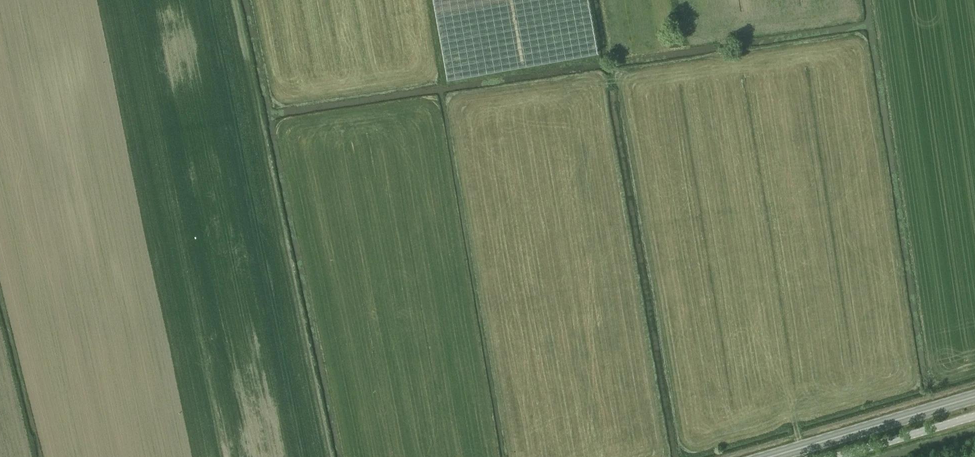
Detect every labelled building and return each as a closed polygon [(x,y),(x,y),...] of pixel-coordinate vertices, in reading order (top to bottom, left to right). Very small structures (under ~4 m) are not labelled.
[(447,78),(598,51),(589,0),(433,0),(447,78)]
